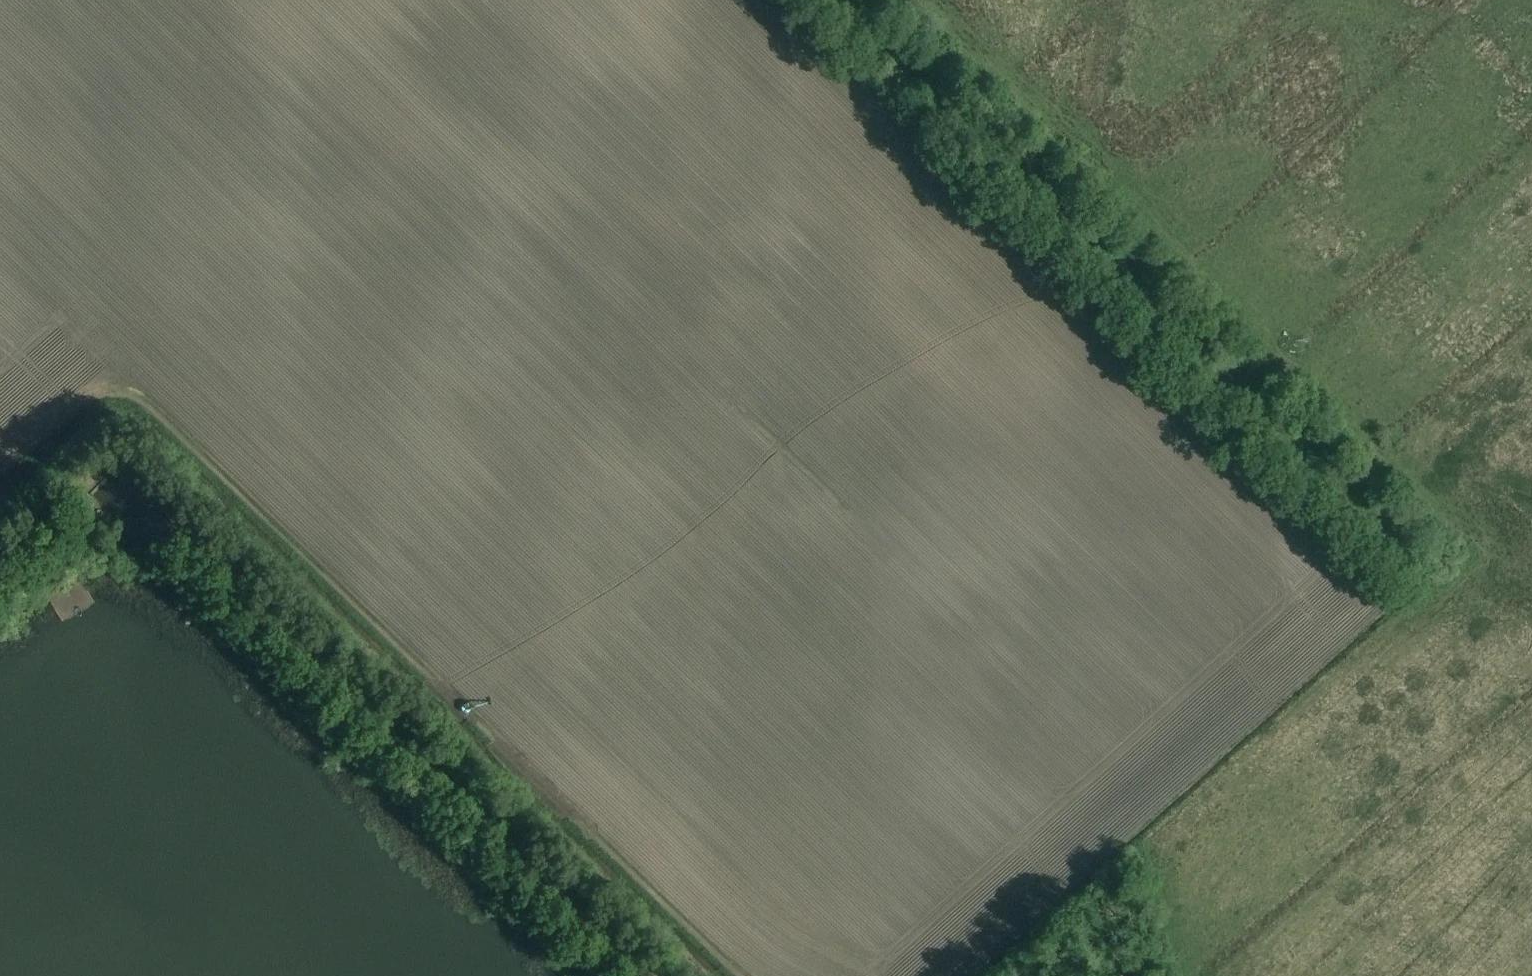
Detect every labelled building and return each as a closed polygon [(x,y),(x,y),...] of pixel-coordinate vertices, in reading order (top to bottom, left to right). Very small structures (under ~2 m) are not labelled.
[(94,492),(154,546),(174,523),(114,470),(94,492)]
